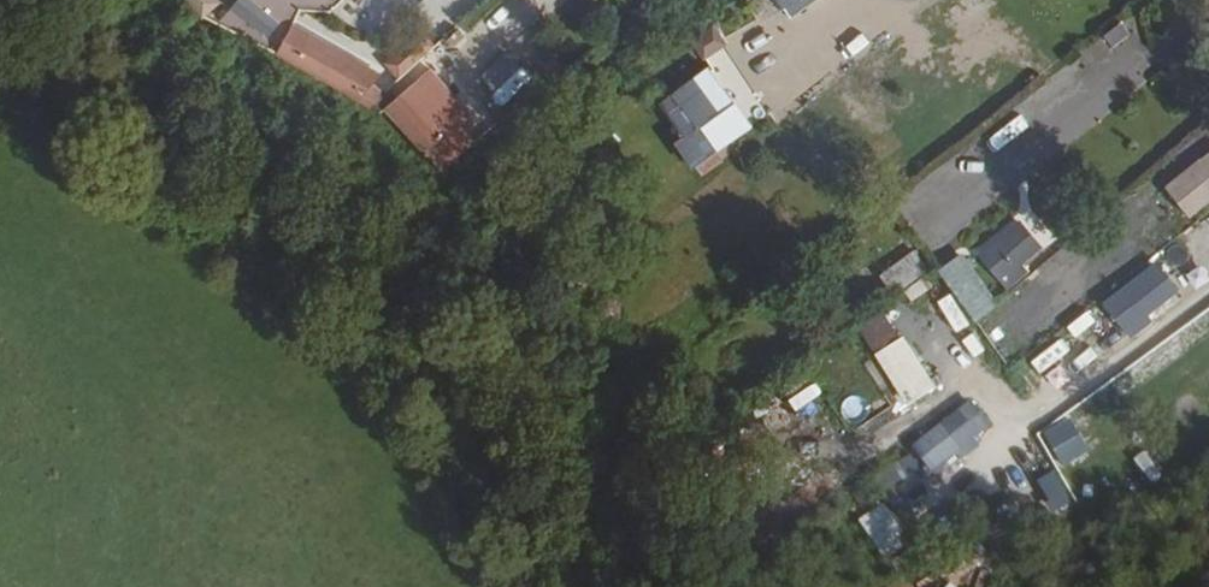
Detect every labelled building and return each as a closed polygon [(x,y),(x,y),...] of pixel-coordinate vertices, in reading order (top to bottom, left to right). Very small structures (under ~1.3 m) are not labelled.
[(790,18),(812,0),(776,0),(790,18)] [(821,36),(844,64),(873,41),(851,13),(821,36)] [(703,60),(726,44),(711,23),(688,38),(703,60)] [(282,58),(346,92),(361,63),(296,30),(282,58)] [(411,49),(451,99),(467,85),(428,36),(411,49)] [(451,99),(411,49),(381,73),(436,141),(466,117),(451,99)] [(377,71),(361,63),(346,92),(362,100),(377,71)] [(703,70),(647,115),(696,175),(715,160),(708,152),(745,122),(703,70)] [(1163,192),(1189,221),(1208,204),(1208,152),(1163,192)] [(1024,230),(982,262),(997,281),(1014,269),(1010,264),(1035,244),(1024,230)] [(896,285),(923,266),(912,250),(885,269),(896,285)] [(1142,254),(1095,293),(1129,334),(1176,295),(1142,254)] [(967,263),(946,279),(972,314),(993,297),(967,263)] [(993,297),(972,314),(981,326),(1003,309),(993,297)] [(871,350),(909,326),(895,304),(857,328),(871,350)] [(1112,351),(1127,340),(1102,306),(1087,317),(1112,351)] [(1045,384),(1105,352),(1088,320),(1028,351),(1045,384)] [(871,352),(904,405),(934,387),(902,334),(871,352)] [(931,475),(991,427),(968,398),(908,445),(931,475)] [(909,458),(889,467),(896,482),(916,474),(909,458)] [(1048,518),(1072,503),(1051,471),(1027,486),(1048,518)] [(856,519),(882,559),(907,542),(881,503),(856,519)]
